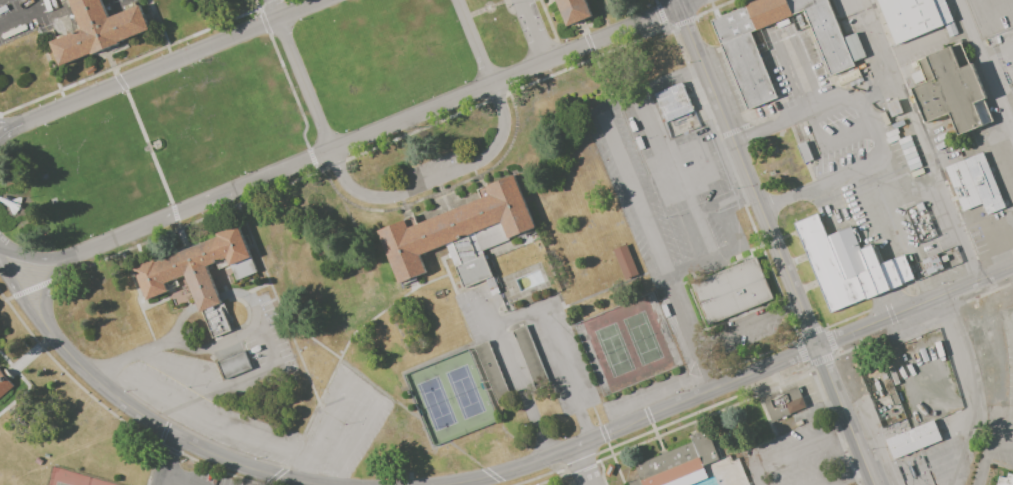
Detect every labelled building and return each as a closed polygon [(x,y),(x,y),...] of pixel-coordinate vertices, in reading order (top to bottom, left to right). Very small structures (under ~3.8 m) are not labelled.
[(81,29),(69,0),(101,0),(108,17),(140,4),(151,30),(60,66),(50,41),(81,29)] [(567,31),(554,0),(588,0),(596,18),(567,31)] [(857,64),(833,0),(743,0),(708,13),(743,106),(774,95),(751,33),(806,12),(829,74),(857,64)] [(954,17),(948,0),(879,0),(894,40),(954,17)] [(844,36),(851,61),(864,57),(857,33),(844,36)] [(951,47),(961,43),(971,66),(960,70),(951,47)] [(912,89),(926,83),(935,79),(926,57),(951,47),(960,70),(971,66),(984,100),(974,104),(983,126),(959,135),(950,114),(926,123),(912,89)] [(926,57),(917,61),(926,83),(935,79),(926,57)] [(914,83),(910,74),(919,71),(923,80),(914,83)] [(690,82),(655,96),(674,141),(708,126),(690,82)] [(984,100),(993,121),(983,126),(974,104),(984,100)] [(809,159),(803,142),(796,145),(802,161),(809,159)] [(943,164),(985,147),(1009,206),(989,213),(984,201),(961,211),(943,164)] [(410,224),(479,197),(476,190),(514,175),(535,228),(508,239),(502,223),(469,235),(478,257),(485,254),(493,277),(463,289),(454,266),(460,264),(452,242),(421,254),(428,272),(399,283),(378,230),(408,219),(410,224)] [(829,308),(794,218),(822,207),(831,229),(851,221),(859,242),(877,235),(886,258),(911,249),(921,273),(829,308)] [(133,268),(157,258),(158,261),(218,237),(217,234),(238,225),(257,272),(237,280),(231,266),(219,270),(216,263),(206,267),(232,330),(213,338),(202,311),(200,311),(186,275),(165,283),(168,291),(146,300),(133,268)] [(612,247),(631,239),(643,270),(624,277),(612,247)] [(705,323),(687,278),(754,250),(773,295),(705,323)] [(511,331),(526,325),(551,384),(536,390),(511,331)] [(473,347),(488,341),(512,399),(498,405),(473,347)] [(216,362),(245,350),(252,368),(223,380),(216,362)] [(334,375),(341,366),(362,381),(356,390),(334,375)] [(14,385),(10,381),(14,378),(6,368),(2,371),(0,369),(0,397),(14,385)] [(807,407),(797,385),(763,400),(771,419),(807,407)] [(895,462),(943,442),(935,422),(887,443),(895,462)] [(721,461),(662,484),(630,484),(642,479),(637,467),(693,444),(690,437),(708,430),(721,461)] [(34,462),(37,457),(43,461),(40,466),(34,462)] [(1010,476),(1008,480),(1001,478),(999,484),(1012,484),(1012,477),(1010,476)]
